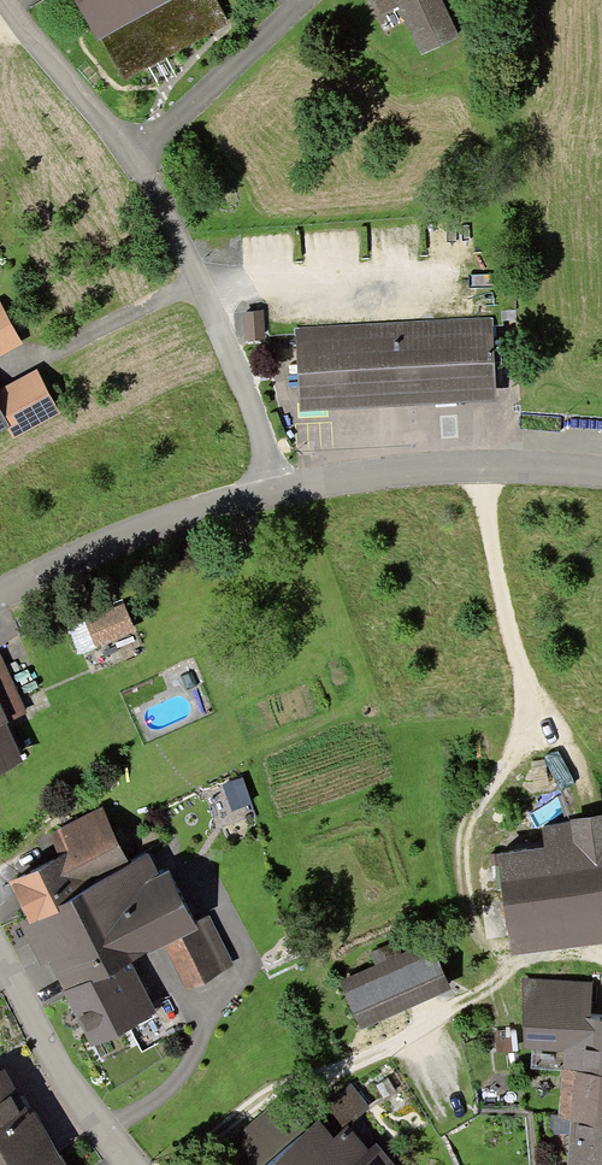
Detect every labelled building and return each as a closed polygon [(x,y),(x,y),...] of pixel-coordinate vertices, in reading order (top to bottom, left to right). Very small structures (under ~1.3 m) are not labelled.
[(88,25),(137,0),(75,0),(88,25)] [(88,25),(113,71),(215,17),(206,0),(137,0),(88,25)] [(415,46),(445,33),(430,0),(395,0),(415,46)] [(0,305),(0,353),(20,342),(0,305)] [(239,310),(240,334),(257,333),(255,309),(239,310)] [(482,320),(292,330),(296,399),(486,389),(482,320)] [(36,371),(0,391),(0,405),(15,434),(58,411),(36,371)] [(114,603),(82,616),(90,637),(123,625),(114,603)] [(15,704),(0,670),(0,711),(15,704)] [(10,757),(0,735),(0,761),(10,757)] [(232,778),(215,785),(224,809),(241,802),(232,778)] [(24,902),(118,858),(95,810),(44,833),(50,846),(7,866),(24,902)] [(542,827),(545,848),(497,854),(511,958),(601,945),(601,815),(571,819),(571,823),(542,827)] [(156,933),(183,921),(158,868),(145,875),(133,851),(118,858),(24,902),(86,1036),(143,1009),(116,952),(156,933)] [(183,921),(156,933),(178,980),(220,961),(198,914),(183,921)] [(370,963),(336,977),(352,1015),(435,983),(416,935),(367,954),(370,963)] [(521,978),(525,1050),(533,1050),(531,1069),(562,1072),(601,1074),(601,1020),(591,1020),(593,983),(521,978)] [(511,1050),(510,1037),(498,1039),(499,1051),(511,1050)] [(562,1072),(558,1119),(571,1120),(571,1124),(601,1126),(601,1074),(562,1072)] [(47,1163),(0,1074),(0,1164),(43,1164),(47,1163)] [(346,1156),(325,1130),(355,1106),(342,1090),(249,1164),(334,1164),(346,1156)] [(571,1124),(567,1164),(601,1164),(601,1126),(571,1124)] [(360,1145),(346,1156),(334,1164),(376,1164),(360,1145)]
